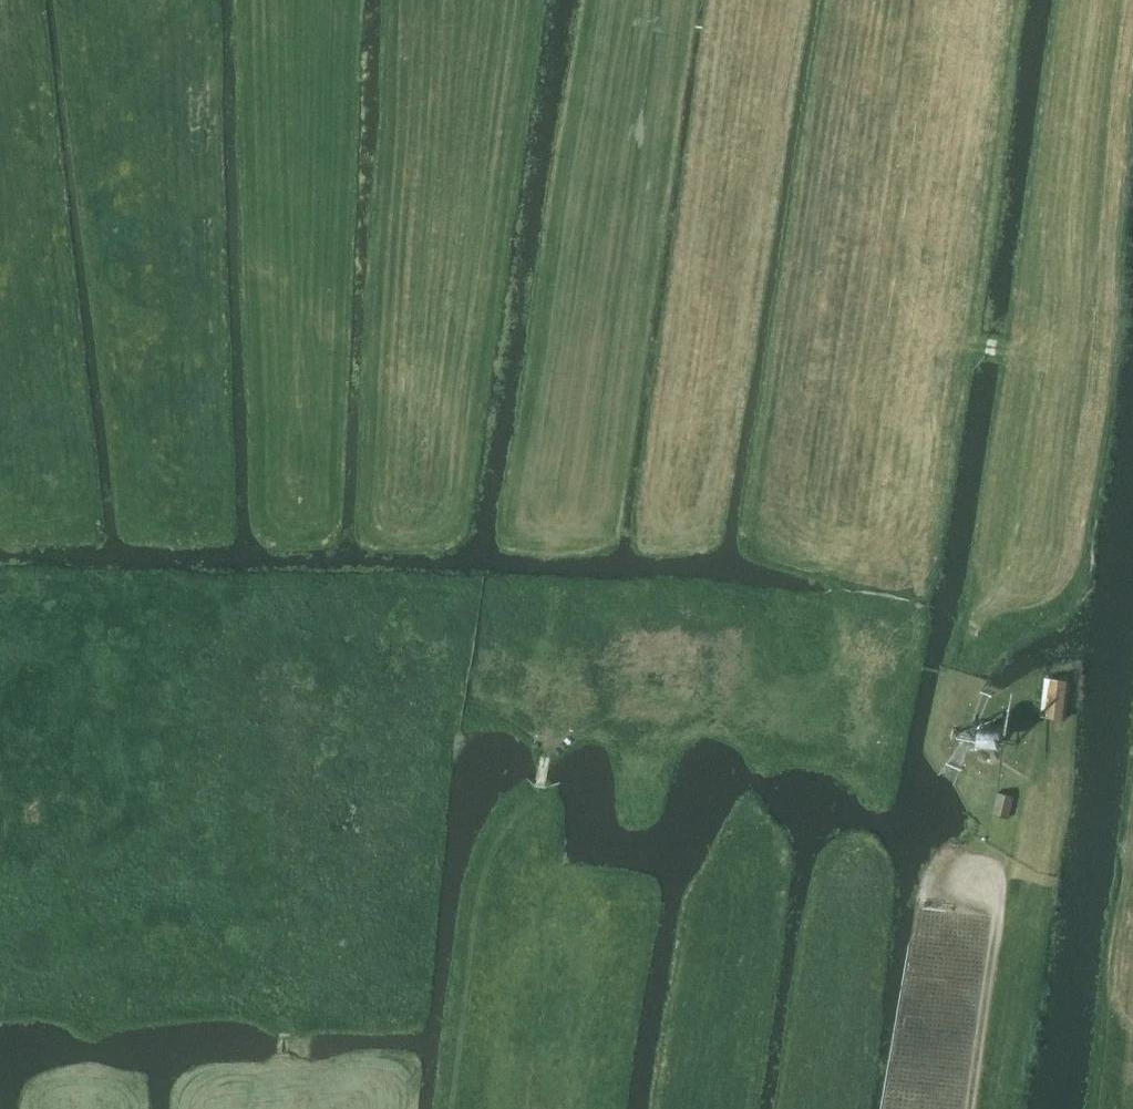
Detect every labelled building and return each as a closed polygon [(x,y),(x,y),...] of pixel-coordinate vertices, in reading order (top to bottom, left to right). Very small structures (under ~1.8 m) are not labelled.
[(1041,715),(1065,719),(1070,681),(1045,678),(1041,715)] [(970,748),(996,759),(1008,731),(981,719),(970,748)] [(991,815),(1008,819),(1013,797),(996,793),(991,815)] [(1022,856),(1038,858),(1039,844),(1024,842),(1022,856)]
